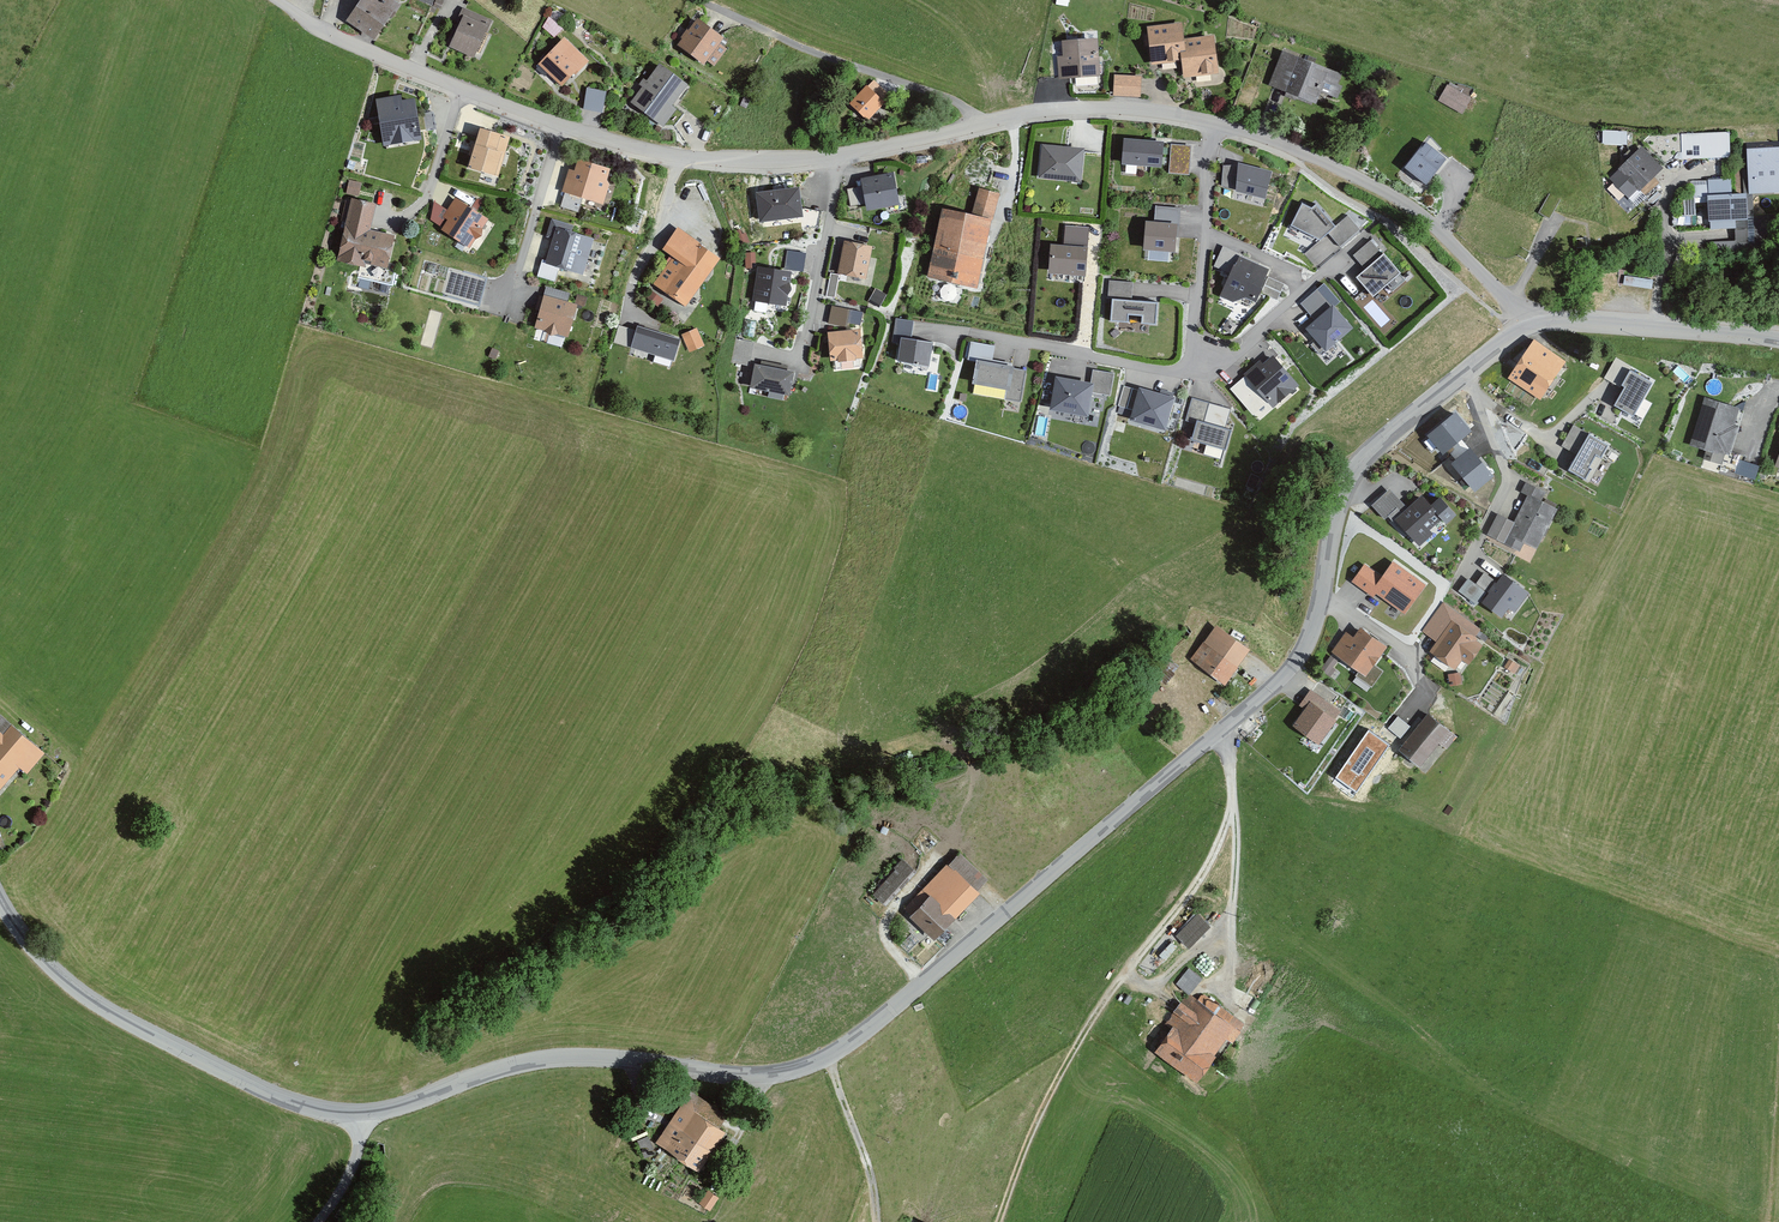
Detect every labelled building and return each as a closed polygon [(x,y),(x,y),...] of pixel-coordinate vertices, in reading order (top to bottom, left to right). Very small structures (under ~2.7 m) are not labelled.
[(388,0),(360,0),(344,23),(373,43),(397,6),(388,0)] [(489,23),(461,10),(455,23),(458,25),(447,50),(471,61),(489,23)] [(556,35),(565,25),(550,13),(542,23),(556,35)] [(724,38),(697,19),(676,48),(703,68),(706,64),(713,70),(726,52),(718,46),(724,38)] [(422,27),(410,22),(407,29),(418,34),(422,27)] [(1182,41),(1180,25),(1146,29),(1151,66),(1180,63),(1182,80),(1218,75),(1213,37),(1182,41)] [(586,63),(563,40),(537,67),(560,90),(586,63)] [(1099,78),(1097,40),(1060,43),(1061,57),(1056,57),(1057,80),(1099,78)] [(1340,78),(1282,54),(1268,87),(1315,106),(1320,94),(1332,99),(1340,78)] [(686,87),(658,66),(645,83),(642,81),(637,87),(640,90),(629,105),(661,130),(675,112),(670,108),(686,87)] [(1138,97),(1139,77),(1113,76),(1112,96),(1138,97)] [(891,101),(873,82),(849,105),(866,124),(891,101)] [(1468,99),(1473,91),(1458,85),(1455,89),(1447,84),(1437,102),(1462,116),(1471,100),(1468,99)] [(587,85),(584,107),(606,109),(608,87),(587,85)] [(399,104),(398,97),(374,100),(381,148),(419,142),(413,102),(399,104)] [(508,140),(478,131),(466,170),(496,179),(508,140)] [(1625,148),(1625,134),(1602,133),(1602,147),(1625,148)] [(1729,134),(1680,135),(1681,162),(1729,160),(1729,134)] [(1163,140),(1121,136),(1118,168),(1160,172),(1163,140)] [(1425,191),(1452,158),(1426,137),(1403,166),(1394,159),(1386,170),(1397,179),(1402,173),(1425,191)] [(1083,151),(1041,147),(1038,179),(1080,183),(1083,151)] [(1662,171),(1641,149),(1608,179),(1627,200),(1622,205),(1630,213),(1645,199),(1639,192),(1662,171)] [(1717,256),(1758,255),(1758,244),(1778,243),(1778,217),(1754,218),(1753,195),(1778,195),(1778,150),(1747,151),(1747,168),(1741,168),(1742,195),(1746,195),(1747,221),(1735,222),(1735,231),(1734,231),(1734,243),(1710,244),(1717,256)] [(608,171),(576,161),(572,173),(567,171),(559,194),(602,207),(609,185),(604,184),(608,171)] [(1268,207),(1277,171),(1244,163),(1235,199),(1268,207)] [(892,175),(859,180),(865,213),(898,208),(892,175)] [(1730,195),(1729,180),(1707,181),(1708,197),(1707,198),(1708,223),(1710,223),(1710,232),(1734,231),(1735,231),(1735,222),(1747,221),(1746,195),(1742,195),(1730,195)] [(360,184),(347,181),(344,195),(357,198),(360,184)] [(1706,199),(1706,187),(1690,187),(1690,199),(1706,199)] [(797,188),(754,194),(759,225),(801,219),(797,188)] [(846,191),(849,208),(857,207),(854,190),(846,191)] [(971,217),(941,211),(926,278),(974,289),(989,222),(992,223),(998,196),(977,191),(971,217)] [(368,233),(373,206),(348,200),(335,260),(337,260),(337,264),(363,270),(364,266),(385,270),(392,238),(368,233)] [(486,223),(453,201),(441,219),(445,222),(439,231),(467,251),(486,223)] [(1694,217),(1694,201),(1683,202),(1683,217),(1694,217)] [(1289,229),(1318,242),(1327,235),(1339,249),(1353,237),(1341,223),(1333,229),(1314,207),(1310,210),(1300,205),(1289,229)] [(1153,223),(1144,222),(1142,250),(1174,253),(1175,239),(1178,240),(1180,210),(1154,207),(1153,223)] [(572,228),(550,221),(544,239),(551,241),(544,262),(540,261),(535,279),(555,285),(559,271),(581,277),(592,241),(570,234),(572,228)] [(719,261),(676,229),(659,250),(670,259),(652,283),(683,307),(719,261)] [(741,236),(739,231),(734,234),(740,248),(748,244),(744,235),(741,236)] [(1381,257),(1370,243),(1351,258),(1363,272),(1354,279),(1372,300),(1400,276),(1383,255),(1381,257)] [(871,250),(843,244),(836,276),(864,282),(871,250)] [(1086,249),(1050,246),(1047,275),(1084,278),(1086,249)] [(804,255),(786,252),(783,270),(802,272),(804,255)] [(753,255),(743,255),(744,270),(754,269),(753,255)] [(1219,298),(1232,303),(1246,300),(1255,304),(1259,294),(1277,302),(1284,286),(1265,278),(1267,272),(1236,258),(1219,298)] [(785,307),(790,274),(757,269),(752,302),(785,307)] [(1624,283),(1653,284),(1654,277),(1625,275),(1624,283)] [(833,301),(837,277),(828,276),(824,299),(833,301)] [(1132,285),(1108,283),(1106,302),(1110,303),(1108,326),(1156,329),(1158,304),(1131,302),(1132,285)] [(883,296),(875,291),(869,302),(878,307),(883,296)] [(1330,309),(1314,291),(1298,306),(1312,322),(1304,329),(1325,353),(1351,330),(1331,307),(1330,309)] [(662,300),(649,292),(643,300),(657,308),(662,300)] [(575,307),(542,297),(532,330),(565,339),(575,307)] [(585,300),(576,297),(573,305),(583,307),(585,300)] [(847,312),(830,309),(827,325),(844,328),(847,312)] [(861,314),(851,313),(849,322),(860,324),(861,314)] [(912,323),(895,321),(891,345),(899,346),(896,362),(928,368),(932,344),(909,340),(912,323)] [(702,348),(695,331),(679,337),(687,355),(702,348)] [(858,332),(826,335),(829,364),(861,360),(858,332)] [(1538,402),(1564,362),(1534,342),(1508,382),(1538,402)] [(994,349),(969,344),(966,364),(975,365),(971,385),(1005,392),(1003,401),(1020,405),(1027,372),(990,365),(994,349)] [(1298,388),(1270,358),(1262,366),(1259,362),(1241,378),(1272,411),(1298,388)] [(1602,382),(1621,392),(1612,409),(1631,420),(1651,384),(1632,374),(1634,371),(1614,360),(1602,382)] [(758,367),(752,366),(748,391),(768,394),(767,400),(782,402),(783,396),(789,397),(793,374),(785,373),(786,368),(759,363),(758,367)] [(1049,411),(1099,419),(1108,403),(1112,376),(1092,373),(1090,385),(1054,379),(1049,411)] [(1158,396),(1138,389),(1137,393),(1123,388),(1117,407),(1132,412),(1129,422),(1163,433),(1173,401),(1168,399),(1169,396),(1159,392),(1158,396)] [(1742,411),(1703,399),(1689,447),(1705,452),(1703,461),(1721,466),(1723,456),(1728,457),(1742,411)] [(1207,405),(1191,400),(1184,423),(1196,426),(1191,441),(1224,451),(1230,432),(1223,430),(1225,424),(1203,417),(1207,405)] [(1600,460),(1607,447),(1572,428),(1561,449),(1576,458),(1567,473),(1585,483),(1592,471),(1588,469),(1595,457),(1600,460)] [(1744,457),(1745,452),(1735,449),(1732,460),(1740,462),(1737,470),(1758,476),(1762,462),(1744,457)] [(1513,525),(1496,517),(1486,538),(1519,554),(1523,546),(1537,552),(1556,511),(1541,503),(1545,494),(1524,484),(1519,495),(1526,499),(1513,525)] [(1390,485),(1371,502),(1388,522),(1394,517),(1416,541),(1441,518),(1419,493),(1407,503),(1390,485)] [(1453,491),(1442,496),(1452,519),(1464,513),(1453,491)] [(1391,563),(1381,578),(1364,566),(1351,585),(1373,600),(1375,597),(1404,616),(1425,586),(1391,563)] [(1478,601),(1495,575),(1485,569),(1477,580),(1467,574),(1458,588),(1478,601)] [(1503,576),(1485,601),(1502,614),(1521,588),(1503,576)] [(1455,618),(1444,609),(1431,627),(1441,634),(1428,653),(1454,672),(1461,663),(1468,667),(1480,651),(1472,645),(1476,641),(1452,623),(1455,618)] [(1223,687),(1249,653),(1216,628),(1190,662),(1223,687)] [(1352,639),(1345,634),(1330,655),(1364,679),(1386,649),(1359,630),(1352,639)] [(1336,664),(1329,659),(1320,673),(1326,678),(1336,664)] [(1459,676),(1448,677),(1449,688),(1460,687),(1459,676)] [(1340,714),(1309,691),(1297,708),(1304,713),(1292,728),(1318,747),(1336,723),(1334,722),(1340,714)] [(1456,738),(1426,714),(1397,752),(1418,769),(1437,745),(1445,752),(1456,738)] [(1399,732),(1407,721),(1398,715),(1390,726),(1399,732)] [(0,717),(0,788),(17,769),(24,776),(43,755),(0,717)] [(1370,724),(1338,773),(1363,789),(1395,740),(1370,724)] [(986,882),(959,857),(948,869),(945,866),(913,900),(920,906),(907,919),(934,943),(978,895),(976,893),(986,882)] [(912,872),(900,862),(872,895),(883,905),(912,872)] [(1207,930),(1195,918),(1174,939),(1187,951),(1207,930)] [(1199,981),(1187,972),(1177,985),(1189,994),(1199,981)] [(1229,1046),(1243,1026),(1202,996),(1197,1003),(1188,997),(1167,1026),(1171,1029),(1153,1055),(1196,1086),(1216,1059),(1213,1057),(1224,1042),(1229,1046)] [(725,1117),(688,1093),(654,1145),(697,1173),(723,1133),(717,1129),(725,1117)] [(712,1201),(699,1195),(692,1210),(704,1216),(712,1201)]
